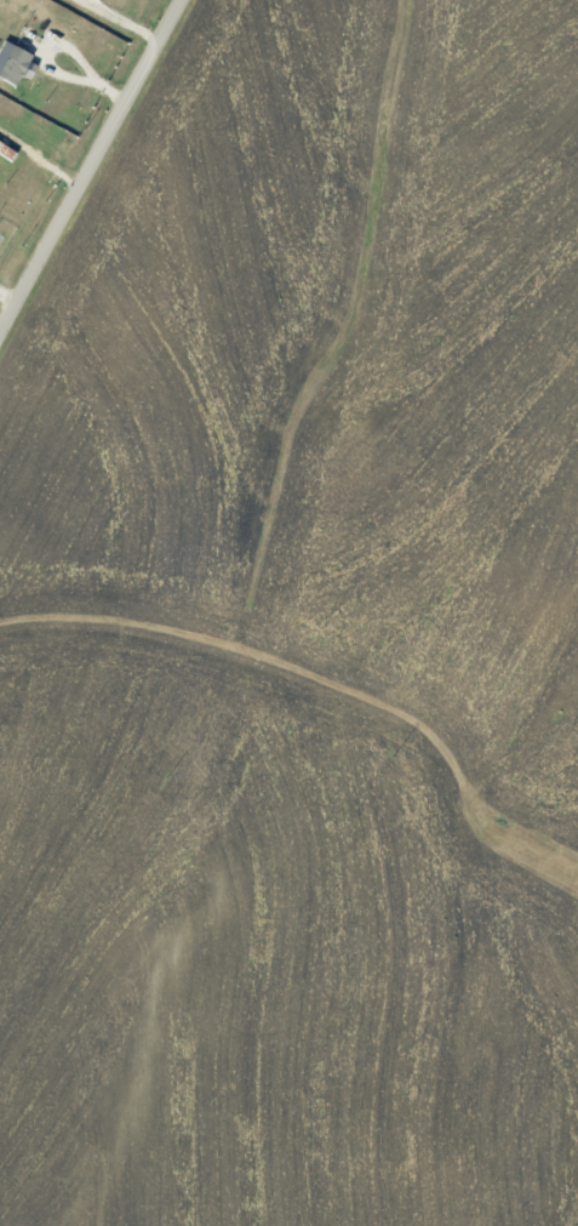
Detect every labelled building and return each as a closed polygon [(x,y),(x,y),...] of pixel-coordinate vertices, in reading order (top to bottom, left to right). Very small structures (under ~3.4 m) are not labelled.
[(35,52),(6,39),(0,53),(0,75),(22,84),(35,52)]
